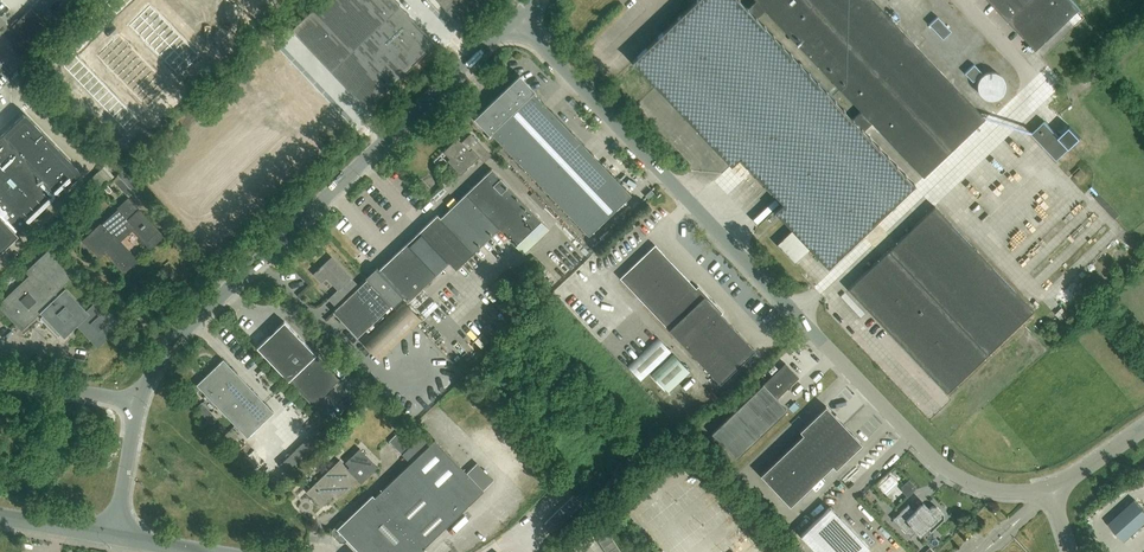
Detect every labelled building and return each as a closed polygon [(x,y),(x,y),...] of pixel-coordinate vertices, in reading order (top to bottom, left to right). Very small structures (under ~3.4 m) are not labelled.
[(105,1),(117,13),(122,8),(115,0),(107,0),(105,1)] [(170,3),(175,8),(184,0),(174,0),(170,3)] [(175,8),(180,14),(190,3),(187,0),(184,0),(175,8)] [(190,3),(195,8),(204,0),(194,0),(190,3)] [(195,8),(200,14),(210,3),(207,0),(204,0),(195,8)] [(288,29),(366,109),(415,62),(414,61),(436,39),(427,30),(428,29),(399,0),(318,0),(288,29)] [(458,21),(478,2),(477,0),(437,0),(458,21)] [(632,62),(731,165),(739,157),(747,166),(782,203),(774,211),(827,267),(916,184),(864,129),(872,121),(923,175),(985,116),(954,83),(874,0),(754,0),(747,7),(741,0),(697,0),(632,62)] [(1080,9),(1071,0),(989,0),(1036,50),(1080,9)] [(105,1),(100,6),(112,18),(117,13),(105,1)] [(190,3),(180,14),(185,19),(195,8),(190,3)] [(210,3),(200,14),(205,19),(215,9),(210,3)] [(149,4),(139,14),(144,19),(154,9),(149,4)] [(100,6),(95,11),(107,23),(112,18),(100,6)] [(195,8),(185,19),(190,24),(200,14),(195,8)] [(154,9),(144,19),(149,24),(159,14),(154,9)] [(215,9),(205,19),(210,24),(220,14),(215,9)] [(95,11),(90,16),(102,28),(107,23),(95,11)] [(139,14),(129,24),(134,29),(144,19),(139,14)] [(159,14),(149,24),(154,29),(164,19),(159,14)] [(200,14),(190,24),(195,29),(205,19),(200,14)] [(220,14),(210,24),(215,29),(225,19),(220,14)] [(90,16),(85,21),(97,33),(102,28),(90,16)] [(951,31),(938,16),(930,24),(943,38),(951,31)] [(144,19),(134,29),(139,34),(149,24),(144,19)] [(164,19),(154,29),(159,34),(169,24),(164,19)] [(205,19),(195,29),(200,34),(210,24),(205,19)] [(225,19),(215,29),(220,34),(230,24),(225,19)] [(85,21),(80,26),(92,38),(97,33),(85,21)] [(149,24),(139,34),(144,39),(154,29),(149,24)] [(169,24),(159,34),(164,39),(174,29),(169,24)] [(210,24),(200,34),(205,39),(215,29),(210,24)] [(80,26),(75,31),(87,43),(92,38),(80,26)] [(154,29),(144,39),(149,44),(159,34),(154,29)] [(174,29),(164,39),(169,44),(179,34),(174,29)] [(215,29),(205,39),(210,44),(220,34),(215,29)] [(75,31),(70,36),(82,48),(87,43),(75,31)] [(159,34),(149,44),(154,50),(164,39),(159,34)] [(179,34),(169,44),(174,50),(184,39),(179,34)] [(118,35),(108,45),(113,50),(123,40),(118,35)] [(70,36),(65,41),(77,53),(82,48),(70,36)] [(164,39),(154,50),(159,55),(169,44),(164,39)] [(184,39),(174,50),(179,55),(189,45),(184,39)] [(123,40),(113,50),(118,55),(128,45),(123,40)] [(169,44),(159,55),(164,60),(174,50),(169,44)] [(108,45),(98,55),(103,60),(113,50),(108,45)] [(128,45),(118,55),(123,60),(133,50),(128,45)] [(189,45),(179,55),(184,60),(194,50),(189,45)] [(113,50),(103,60),(108,65),(118,55),(113,50)] [(133,50),(123,60),(128,65),(138,55),(133,50)] [(174,50),(164,60),(169,65),(179,55),(174,50)] [(194,50),(184,60),(189,65),(199,55),(194,50)] [(75,55),(63,67),(68,72),(80,60),(75,55)] [(118,55),(108,65),(113,70),(123,60),(118,55)] [(138,55),(128,65),(133,70),(143,60),(138,55)] [(179,55),(169,65),(174,70),(184,60),(179,55)] [(80,60),(68,72),(73,77),(85,65),(80,60)] [(123,60),(113,70),(118,75),(128,65),(123,60)] [(143,60),(133,70),(138,75),(148,65),(143,60)] [(184,60),(174,70),(179,75),(189,65),(184,60)] [(85,65),(73,77),(78,82),(90,70),(85,65)] [(128,65),(118,75),(123,81),(133,70),(128,65)] [(148,65),(138,75),(143,80),(153,70),(148,65)] [(982,73),(974,65),(966,73),(974,81),(982,73)] [(13,75),(4,67),(0,71),(0,88),(13,75)] [(90,70),(78,82),(83,87),(95,75),(90,70)] [(133,70),(123,81),(128,86),(138,75),(133,70)] [(153,70),(143,80),(148,86),(158,75),(153,70)] [(977,83),(976,85),(977,87),(977,90),(978,92),(979,93),(981,95),(982,96),(984,97),(986,98),(989,98),(991,98),(993,98),(995,97),(997,96),(999,95),(1000,93),(1001,92),(1002,90),(1003,87),(1003,85),(1003,83),(1002,81),(1001,79),(1000,77),(999,76),(997,74),(995,73),(993,72),(991,72),(989,72),(986,72),(984,73),(982,74),(981,76),(979,77),(978,79),(977,81),(977,83)] [(95,75),(83,87),(88,92),(100,81),(95,75)] [(138,75),(128,86),(133,91),(143,80),(138,75)] [(158,75),(148,86),(153,91),(163,81),(158,75)] [(588,235),(630,194),(532,91),(532,92),(519,78),(477,118),(490,131),(489,132),(588,235)] [(143,80),(133,91),(138,96),(148,86),(143,80)] [(100,81),(88,92),(93,97),(105,86),(100,81)] [(163,81),(153,91),(158,96),(168,86),(163,81)] [(105,86),(93,97),(98,102),(110,91),(105,86)] [(148,86),(138,96),(143,101),(153,91),(148,86)] [(110,91),(98,102),(103,107),(115,96),(110,91)] [(153,91),(143,101),(148,106),(158,96),(153,91)] [(115,96),(103,107),(108,112),(120,101),(115,96)] [(120,101),(108,112),(113,117),(125,106),(120,101)] [(125,106),(113,117),(118,122),(130,111),(125,106)] [(130,111),(118,122),(123,127),(135,116),(130,111)] [(16,234),(58,195),(80,174),(23,115),(1,136),(0,137),(0,250),(16,234)] [(135,116),(123,127),(128,132),(140,121),(135,116)] [(1057,135),(1044,121),(1031,133),(1056,160),(1069,148),(1067,146),(1076,138),(1066,127),(1057,135)] [(470,133),(460,142),(456,137),(442,152),(448,158),(446,161),(459,175),(478,156),(483,161),(490,154),(478,141),(470,133)] [(403,296),(407,301),(449,262),(456,269),(498,228),(523,254),(549,229),(491,169),(440,218),(436,214),(378,268),(376,266),(365,277),(367,279),(391,305),(392,306),(403,296)] [(1085,174),(1081,169),(1074,176),(1078,180),(1085,174)] [(117,185),(122,180),(118,175),(112,180),(117,185)] [(149,244),(161,232),(128,197),(81,240),(98,259),(104,253),(121,270),(134,258),(116,239),(132,225),(149,244)] [(759,222),(780,201),(776,197),(754,218),(759,222)] [(946,393),(1033,310),(934,207),(848,289),(946,393)] [(81,220),(86,225),(90,221),(85,216),(81,220)] [(719,383),(754,350),(719,313),(721,312),(705,294),(703,296),(653,245),(619,278),(644,303),(643,304),(719,383)] [(34,275),(2,305),(21,325),(40,307),(53,294),(72,276),(47,251),(35,263),(29,269),(28,269),(34,275)] [(391,305),(367,279),(359,287),(331,257),(313,274),(321,282),(326,277),(337,288),(327,298),(336,308),(332,311),(357,337),(391,305)] [(53,294),(40,307),(46,313),(41,318),(59,336),(76,320),(83,313),(64,293),(58,299),(53,294)] [(425,317),(437,305),(433,300),(420,312),(425,317)] [(379,361),(422,321),(404,302),(361,341),(379,361)] [(83,313),(76,320),(97,342),(117,323),(98,304),(85,316),(83,313)] [(312,405),(339,379),(315,354),(283,321),(256,347),(288,380),(312,405)] [(671,351),(658,338),(627,366),(640,380),(671,351)] [(673,354),(651,374),(668,392),(690,372),(673,354)] [(247,437),(273,412),(222,360),(197,385),(247,437)] [(776,399),(798,378),(785,363),(763,385),(762,384),(711,433),(735,459),(787,410),(776,399)] [(369,392),(356,402),(360,407),(373,397),(369,392)] [(789,506),(837,460),(841,463),(862,443),(825,406),(805,426),(808,429),(760,475),(789,506)] [(313,432),(281,463),(291,474),(324,443),(313,432)] [(409,462),(429,443),(421,435),(410,446),(397,432),(388,440),(409,462)] [(343,522),(341,519),(331,529),(331,534),(338,542),(344,542),(347,539),(360,551),(423,551),(425,551),(422,549),(484,490),(434,439),(374,497),(372,495),(343,522)] [(343,497),(358,481),(360,484),(377,467),(359,448),(344,462),(348,467),(347,468),(339,460),(306,492),(321,507),(337,491),(343,497)] [(887,493),(899,480),(889,471),(877,483),(887,493)] [(916,488),(908,479),(901,486),(901,491),(907,497),(916,488)] [(574,495),(569,500),(578,509),(582,505),(574,495)] [(1123,541),(1143,522),(1143,511),(1133,499),(1106,523),(1123,541)] [(569,500),(564,505),(573,514),(578,509),(569,500)] [(943,519),(943,514),(936,507),(931,506),(929,509),(923,503),(914,511),(908,504),(892,519),(909,537),(916,531),(919,534),(926,528),(930,532),(943,519)] [(564,505),(559,510),(568,519),(573,514),(564,505)] [(869,548),(830,507),(800,535),(816,551),(865,551),(869,548)] [(559,510),(554,514),(563,524),(568,519),(559,510)] [(554,514),(549,519),(558,528),(563,524),(554,514)] [(549,519),(544,524),(553,533),(558,528),(549,519)] [(600,523),(590,531),(594,537),(604,528),(600,523)] [(604,528),(594,537),(598,542),(608,534),(604,528)] [(602,548),(613,541),(609,535),(598,542),(602,548)] [(602,548),(605,551),(609,551),(617,547),(613,541),(602,548)]
